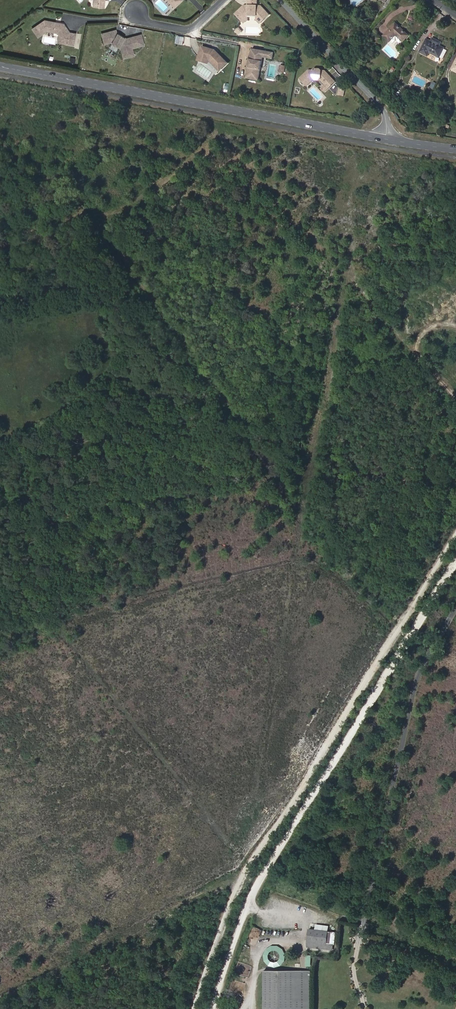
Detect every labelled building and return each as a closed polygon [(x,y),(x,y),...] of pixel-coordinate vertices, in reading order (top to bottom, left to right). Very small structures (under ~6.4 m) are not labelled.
[(245,4),(236,13),(243,19),(248,14),(249,14),(249,15),(257,15),(257,14),(258,14),(263,20),(270,14),(262,5),(258,5),(258,0),(249,0),(249,5),(249,6),(245,6),(245,4)] [(63,22),(45,19),(32,27),(38,35),(47,29),(58,31),(59,33),(62,31),(63,33),(62,36),(63,38),(68,39),(67,42),(73,43),(75,32),(70,31),(70,32),(67,27),(65,27),(64,25),(64,23),(63,22)] [(400,44),(408,35),(396,23),(384,36),(392,44),(394,42),(397,41),(400,44)] [(117,32),(116,29),(106,31),(108,38),(112,37),(113,40),(113,42),(120,46),(121,45),(124,45),(127,56),(134,54),(132,47),(144,44),(141,34),(126,38),(117,32)] [(59,33),(58,40),(67,42),(68,39),(63,38),(62,36),(63,33),(62,31),(59,33)] [(105,42),(113,40),(112,37),(108,38),(106,31),(102,32),(105,42)] [(177,43),(184,44),(185,36),(178,36),(177,43)] [(442,59),(447,50),(439,46),(441,42),(432,38),(430,41),(426,39),(420,52),(428,56),(429,52),(442,59)] [(214,49),(203,46),(200,55),(210,58),(214,64),(219,69),(227,63),(217,51),(216,52),(215,51),(214,49)] [(273,58),(274,52),(252,48),(250,58),(249,58),(248,67),(246,78),(259,80),(263,56),(273,58)] [(200,55),(199,59),(214,64),(210,58),(200,55)] [(313,69),(308,69),(300,77),(306,84),(313,78),(314,78),(319,79),(320,78),(325,83),(325,84),(332,78),(327,73),(326,73),(325,71),(325,69),(321,69),(320,68),(314,68),(313,69)] [(321,87),(324,90),(335,81),(332,78),(325,84),(325,83),(321,87)] [(329,931),(309,929),(307,948),(327,950),(329,931)] [(334,951),(337,932),(329,931),(327,950),(334,951)] [(265,965),(284,967),(285,947),(267,946),(265,965)] [(311,971),(264,971),(264,1008),(311,1008),(311,971)]
